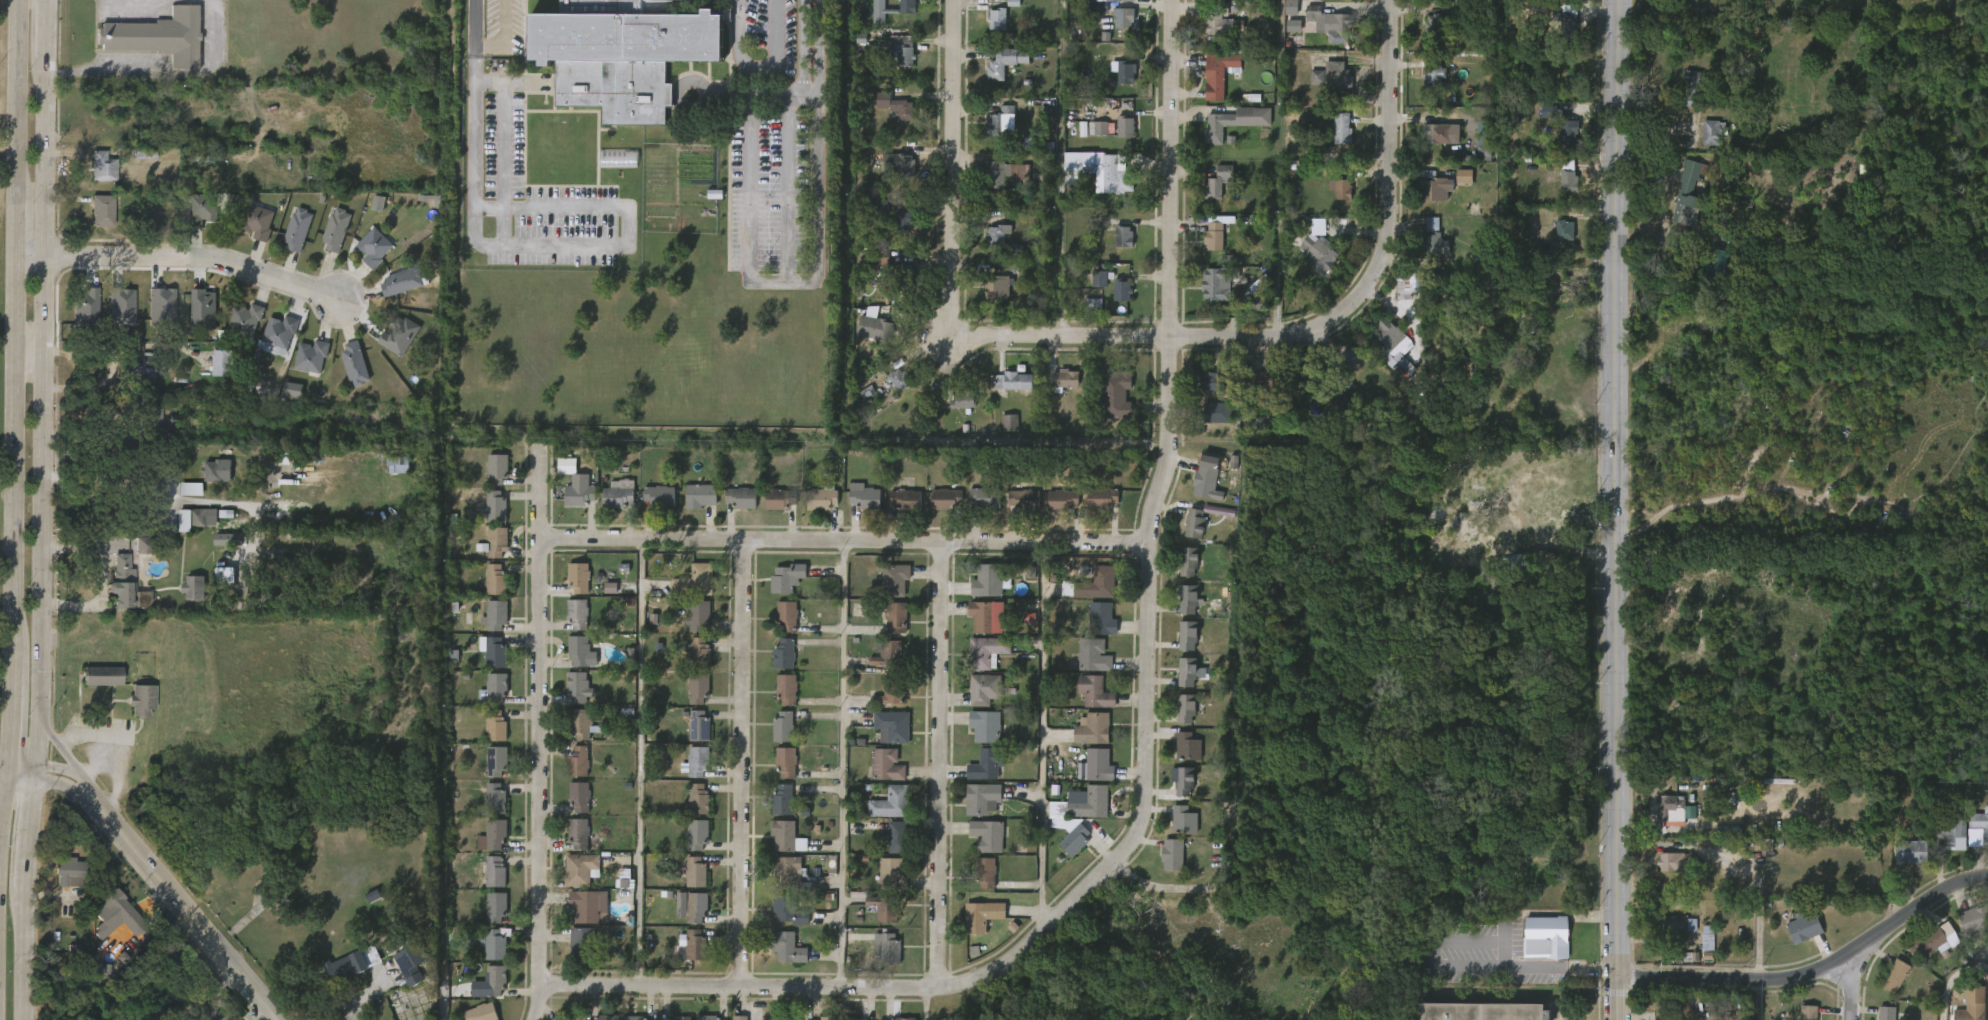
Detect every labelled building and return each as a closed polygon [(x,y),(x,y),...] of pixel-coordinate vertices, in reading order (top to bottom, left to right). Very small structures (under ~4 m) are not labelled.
[(555,12),(555,0),(668,0),(667,13),(702,13),(702,7),(713,7),(713,13),(723,13),(723,60),(661,60),(661,84),(668,84),(668,106),(661,106),(661,126),(598,125),(598,107),(551,107),(550,65),(538,65),(538,59),(529,59),(529,11),(555,12)] [(875,24),(875,0),(887,0),(887,10),(902,10),(902,0),(917,0),(918,14),(887,14),(887,24),(875,24)] [(1223,13),(1222,18),(1233,19),(1233,35),(1206,34),(1207,14),(1214,14),(1214,1),(1228,2),(1228,13),(1223,13)] [(1010,18),(1011,2),(998,2),(997,18),(1010,18)] [(201,4),(201,33),(203,33),(202,40),(201,40),(201,68),(170,68),(170,53),(154,53),(154,50),(100,49),(100,44),(95,44),(96,27),(100,27),(100,22),(154,22),(154,19),(170,19),(170,4),(201,4)] [(1095,10),(1078,10),(1077,23),(1097,23),(1097,13),(1124,14),(1125,5),(1096,4),(1095,10)] [(1577,38),(1561,38),(1563,4),(1577,4),(1577,38)] [(1322,8),(1322,13),(1353,14),(1353,27),(1351,27),(1350,33),(1316,31),(1316,21),(1306,21),(1307,5),(1322,5),(1322,8)] [(863,9),(863,36),(875,36),(875,26),(907,26),(907,6),(890,6),(890,22),(875,22),(875,9),(863,9)] [(1006,8),(1006,29),(990,29),(990,22),(988,22),(988,17),(990,17),(990,10),(999,10),(999,8),(1006,8)] [(1131,28),(1116,28),(1116,8),(1135,8),(1134,22),(1131,22),(1131,28)] [(1441,14),(1441,34),(1423,34),(1424,22),(1426,22),(1426,16),(1432,16),(1432,14),(1441,14)] [(1341,26),(1311,26),(1311,18),(1296,18),(1296,35),(1305,35),(1305,46),(1318,46),(1318,56),(1341,56),(1341,26)] [(1567,18),(1553,18),(1552,43),(1566,43),(1567,18)] [(996,22),(979,21),(979,42),(996,42),(996,22)] [(1104,40),(1124,41),(1124,21),(1105,21),(1104,40)] [(1414,27),(1415,48),(1432,47),(1432,26),(1414,27)] [(1196,47),(1223,48),(1223,31),(1196,31),(1196,47)] [(916,35),(916,54),(918,54),(918,59),(916,59),(915,66),(899,65),(899,56),(891,56),(891,34),(916,35)] [(1017,48),(1017,50),(1029,50),(1029,63),(1004,65),(1004,81),(986,79),(986,66),(989,66),(989,60),(995,60),(995,48),(1017,48)] [(1224,101),(1205,101),(1206,54),(1228,54),(1228,68),(1224,68),(1224,101)] [(1444,66),(1443,77),(1439,76),(1439,81),(1444,82),(1443,89),(1421,89),(1421,72),(1424,73),(1425,58),(1439,59),(1439,66),(1444,66)] [(904,76),(904,59),(881,59),(880,76),(904,76)] [(1341,60),(1341,68),(1347,68),(1347,74),(1350,75),(1350,86),(1339,86),(1339,89),(1332,89),(1332,78),(1322,78),(1322,83),(1308,82),(1308,69),(1322,69),(1322,61),(1341,60)] [(1019,76),(1019,61),(995,62),(995,69),(985,69),(985,75),(977,75),(977,92),(995,92),(995,77),(1019,76)] [(1126,62),(1126,63),(1133,64),(1133,70),(1134,70),(1134,84),(1118,84),(1118,61),(1126,61),(1126,62)] [(1195,113),(1214,113),(1214,80),(1231,80),(1231,68),(1196,67),(1195,113)] [(1707,74),(1703,108),(1681,105),(1686,70),(1702,72),(1702,74),(1707,74)] [(1334,74),(1315,73),(1314,101),(1341,102),(1341,82),(1334,82),(1334,74)] [(1415,103),(1431,103),(1431,91),(1436,91),(1436,80),(1431,80),(1431,74),(1415,73),(1415,103)] [(1123,97),(1124,75),(1108,75),(1108,96),(1123,97)] [(1300,83),(1301,97),(1314,96),(1314,82),(1300,83)] [(1689,84),(1673,83),(1670,118),(1687,119),(1689,84)] [(892,96),(892,99),(909,99),(909,101),(915,101),(915,108),(917,108),(917,119),(909,119),(909,122),(900,122),(900,110),(892,110),(892,107),(879,107),(879,91),(892,91),(892,96)] [(880,113),(880,104),(866,105),(867,122),(887,122),(888,134),(904,134),(903,113),(880,113)] [(1005,133),(988,133),(988,114),(999,114),(999,112),(1002,112),(1002,105),(1015,105),(1015,121),(1005,121),(1005,133)] [(1346,123),(1346,127),(1349,127),(1349,143),(1332,143),(1332,127),(1330,127),(1330,121),(1332,121),(1332,111),(1347,111),(1346,123)] [(1239,115),(1240,115),(1240,126),(1225,126),(1225,145),(1207,143),(1207,130),(1210,130),(1210,114),(1239,115)] [(1125,116),(1125,118),(1134,118),(1134,138),(1117,138),(1117,116),(1125,116)] [(1003,118),(990,118),(991,126),(980,127),(981,148),(1005,146),(1003,118)] [(1261,120),(1226,119),(1226,127),(1197,126),(1196,157),(1213,157),(1213,138),(1260,138),(1261,120)] [(1546,119),(1530,119),(1530,131),(1546,131),(1546,119)] [(1576,149),(1560,149),(1561,120),(1579,121),(1579,134),(1576,134),(1576,149)] [(1723,128),(1723,136),(1719,136),(1719,145),(1703,145),(1704,120),(1720,121),(1720,128),(1723,128)] [(1452,125),(1452,138),(1440,138),(1440,144),(1426,143),(1426,138),(1424,138),(1423,134),(1424,124),(1452,125)] [(1341,125),(1324,125),(1323,156),(1340,157),(1341,125)] [(1108,150),(1124,150),(1124,129),(1108,129),(1108,150)] [(1566,159),(1566,133),(1550,133),(1549,159),(1566,159)] [(1709,158),(1710,133),(1692,133),(1692,157),(1709,158)] [(1077,149),(1078,134),(1070,134),(1069,149),(1077,149)] [(1097,134),(1079,134),(1079,148),(1098,147),(1097,134)] [(1449,136),(1413,137),(1413,157),(1449,156),(1449,136)] [(106,150),(106,159),(115,159),(115,181),(90,181),(91,150),(106,150)] [(1105,152),(1105,155),(1125,155),(1125,172),(1128,172),(1128,178),(1132,178),(1133,191),(1125,191),(1125,193),(1096,193),(1096,172),(1064,172),(1064,152),(1105,152)] [(908,169),(885,169),(886,153),(908,154),(908,169)] [(1701,164),(1696,181),(1694,181),(1690,196),(1703,200),(1694,228),(1670,221),(1680,183),(1678,182),(1682,166),(1681,166),(1683,159),(1701,164)] [(1575,168),(1576,176),(1579,176),(1578,192),(1561,192),(1562,160),(1575,160),(1575,168)] [(1004,161),(1004,164),(1031,164),(1031,180),(1004,179),(1004,189),(989,189),(989,183),(986,183),(986,179),(986,169),(990,169),(990,161),(1004,161)] [(108,171),(98,171),(98,163),(83,162),(82,193),(108,193),(108,171)] [(1086,205),(1124,205),(1124,192),(1104,192),(1105,165),(1055,165),(1054,183),(1086,184),(1086,205)] [(1222,199),(1205,199),(1205,183),(1208,183),(1208,178),(1217,177),(1217,165),(1233,165),(1233,183),(1222,183),(1222,199)] [(1436,170),(1436,178),(1454,179),(1454,191),(1448,191),(1448,201),(1420,201),(1420,180),(1423,181),(1424,170),(1436,170)] [(1565,205),(1566,174),(1551,174),(1550,204),(1565,205)] [(978,176),(978,200),(1000,200),(999,192),(1011,192),(1011,175),(978,176)] [(1338,177),(1347,178),(1347,183),(1349,183),(1349,198),(1333,198),(1333,176),(1338,177)] [(1461,182),(1446,182),(1446,196),(1461,196),(1461,182)] [(1325,212),(1341,213),(1341,192),(1326,192),(1325,212)] [(216,195),(215,221),(202,219),(201,227),(186,226),(186,212),(189,212),(189,194),(216,195)] [(113,196),(112,227),(90,226),(91,195),(113,196)] [(270,229),(265,243),(251,238),(253,231),(251,231),(250,232),(239,228),(248,203),(273,212),(267,228),(270,229)] [(83,238),(105,239),(106,208),(84,207),(83,238)] [(305,212),(312,214),(299,254),(286,249),(287,245),(283,242),(284,239),(283,239),(291,213),(294,214),(297,207),(306,210),(305,212)] [(343,213),(350,215),(337,254),(324,249),(326,245),(321,242),(322,239),(321,238),(330,213),(333,214),(335,207),(344,210),(343,213)] [(362,222),(374,224),(376,209),(363,207),(362,222)] [(177,238),(195,239),(195,232),(211,233),(211,213),(177,212),(177,238)] [(911,231),(895,231),(895,212),(914,212),(914,225),(911,225),(911,231)] [(245,245),(243,250),(256,255),(266,225),(240,216),(233,241),(245,245)] [(1566,220),(1566,222),(1572,222),(1572,228),(1574,228),(1574,241),(1556,243),(1557,220),(1566,220)] [(1225,250),(1207,249),(1207,221),(1226,221),(1225,250)] [(902,244),(903,224),(888,223),(887,243),(902,244)] [(1012,225),(1011,234),(1004,234),(1004,247),(988,246),(988,240),(985,240),(985,234),(988,234),(988,227),(996,227),(996,225),(1012,225)] [(1121,225),(1121,227),(1130,227),(1130,231),(1132,231),(1133,248),(1115,248),(1115,225),(1121,225)] [(391,247),(380,258),(382,260),(372,270),(361,260),(366,255),(364,252),(362,254),(354,246),(373,227),(392,246),(391,247)] [(1441,233),(1441,241),(1449,241),(1449,255),(1425,254),(1425,247),(1423,247),(1423,242),(1425,242),(1425,235),(1432,235),(1432,233),(1441,233)] [(1545,253),(1562,254),(1562,233),(1546,233),(1545,253)] [(1336,262),(1323,276),(1320,273),(1318,275),(1306,264),(1311,259),(1303,252),(1318,234),(1327,242),(1325,244),(1340,257),(1336,262)] [(1213,263),(1212,236),(1195,236),(1196,263),(1213,263)] [(1002,246),(1001,238),(977,238),(978,258),(995,258),(994,246),(1002,246)] [(347,258),(357,268),(353,272),(363,282),(385,258),(364,239),(347,258)] [(1106,239),(1105,260),(1122,260),(1123,240),(1106,239)] [(1300,279),(1314,290),(1331,266),(1308,250),(1308,251),(1299,245),(1288,260),(1305,273),(1300,279)] [(1438,252),(1430,253),(1430,246),(1415,247),(1416,267),(1439,266),(1438,252)] [(412,268),(413,271),(420,269),(423,278),(420,279),(422,286),(383,298),(379,284),(385,283),(383,278),(412,268)] [(1233,279),(1232,300),(1207,299),(1207,290),(1205,290),(1205,279),(1208,279),(1208,268),(1242,268),(1241,279),(1233,279)] [(1012,276),(1012,278),(1016,278),(1016,285),(1012,285),(1012,298),(988,298),(989,279),(996,279),(996,275),(1012,276)] [(1121,279),(1121,282),(1130,282),(1130,289),(1132,289),(1132,294),(1130,294),(1130,301),(1113,301),(1114,279),(1121,279)] [(374,308),(413,300),(410,281),(370,289),(374,308)] [(1218,313),(1219,281),(1193,281),(1192,312),(1218,313)] [(1096,299),(1097,286),(1083,286),(1082,299),(1096,299)] [(1412,289),(1389,290),(1390,306),(1413,306),(1412,289)] [(1103,313),(1121,313),(1121,292),(1104,292),(1103,313)] [(975,311),(994,311),(995,293),(976,293),(975,311)] [(88,300),(76,300),(76,307),(64,308),(65,340),(89,339),(88,300)] [(166,301),(141,300),(140,335),(165,336),(166,301)] [(100,338),(125,338),(126,301),(100,301),(100,338)] [(197,301),(182,301),(182,341),(206,342),(206,305),(197,304),(197,301)] [(300,320),(296,333),(293,332),(287,349),(263,341),(271,316),(282,320),(281,321),(284,322),(286,315),(300,320)] [(865,315),(892,319),(891,322),(897,323),(896,333),(893,332),(891,342),(861,335),(865,315)] [(1378,315),(1385,322),(1387,320),(1391,325),(1392,324),(1404,335),(1389,350),(1369,331),(1375,325),(1371,321),(1378,315)] [(254,319),(242,316),(240,324),(225,320),(219,342),(246,349),(254,319)] [(878,353),(880,333),(864,331),(865,322),(859,321),(858,329),(850,327),(847,348),(878,353)] [(1361,346),(1394,382),(1400,377),(1392,368),(1403,357),(1373,325),(1363,334),(1368,339),(1361,346)] [(260,329),(250,359),(276,368),(288,332),(275,328),(273,333),(260,329)] [(411,338),(392,328),(383,344),(377,340),(368,355),(393,369),(411,338)] [(331,342),(328,358),(325,357),(322,373),(295,368),(300,344),(315,347),(316,339),(331,342)] [(371,379),(364,381),(365,385),(357,387),(354,380),(351,381),(343,355),(345,354),(344,351),(347,350),(345,344),(359,340),(371,379)] [(1353,346),(1364,361),(1344,372),(1339,364),(1342,363),(1339,357),(1343,355),(1342,353),(1353,346)] [(231,351),(230,377),(210,377),(211,351),(231,351)] [(342,399),(360,394),(350,352),(331,357),(342,399)] [(152,353),(153,378),(126,379),(126,373),(125,373),(126,363),(141,363),(141,354),(152,353)] [(285,381),(314,386),(318,355),(305,353),(305,357),(290,355),(285,381)] [(1342,379),(1353,372),(1346,360),(1334,367),(1342,379)] [(1321,362),(1326,379),(1301,387),(1301,386),(1294,388),(1291,376),(1298,374),(1296,370),(1321,362)] [(204,388),(221,388),(222,363),(204,363),(204,388)] [(1068,369),(1068,372),(1079,372),(1078,388),(1054,388),(1054,373),(1059,373),(1059,369),(1068,369)] [(1012,370),(1020,371),(1020,373),(1035,374),(1035,390),(998,388),(998,374),(1006,374),(1006,370),(1012,370)] [(1130,389),(1130,402),(1135,402),(1135,418),(1106,418),(1107,371),(1135,372),(1135,389),(1130,389)] [(1212,372),(1220,372),(1220,375),(1226,375),(1226,390),(1203,390),(1203,381),(1206,381),(1207,371),(1212,372)] [(1280,388),(1279,396),(1272,396),(1272,400),(1261,399),(1261,389),(1251,389),(1251,372),(1272,373),(1272,388),(1280,388)] [(117,391),(146,390),(146,376),(116,377),(117,391)] [(875,388),(892,405),(903,394),(887,377),(875,388)] [(1044,383),(1044,399),(1068,399),(1068,383),(1044,383)] [(1024,386),(994,385),(994,387),(986,387),(985,401),(1023,402),(1024,386)] [(1115,431),(1115,423),(1121,423),(1121,414),(1116,414),(1116,402),(1121,402),(1121,385),(1093,385),(1093,431),(1115,431)] [(975,406),(950,408),(949,400),(955,400),(954,393),(958,393),(958,389),(974,388),(975,406)] [(1218,399),(1218,403),(1231,403),(1231,423),(1200,423),(1200,403),(1213,403),(1213,399),(1218,399)] [(942,420),(965,419),(965,405),(942,406),(942,420)] [(148,411),(148,416),(161,416),(161,431),(132,432),(132,416),(134,416),(134,411),(148,411)] [(992,440),(1005,440),(1004,427),(991,427),(992,440)] [(503,478),(503,485),(490,484),(490,479),(489,479),(489,455),(509,456),(508,478),(503,478)] [(408,473),(385,474),(385,457),(407,457),(408,473)] [(232,464),(232,481),(205,481),(205,473),(202,473),(202,467),(206,467),(206,461),(217,461),(217,459),(232,459),(232,464)] [(1221,468),(1217,490),(1227,492),(1225,501),(1196,494),(1197,487),(1195,486),(1198,470),(1200,471),(1202,464),(1221,468)] [(272,475),(272,465),(256,465),(255,474),(272,475)] [(498,488),(499,467),(479,467),(478,497),(493,497),(493,488),(498,488)] [(377,469),(378,486),(400,485),(399,468),(377,469)] [(1214,504),(1204,502),(1208,481),(1187,477),(1182,507),(1212,513),(1214,504)] [(622,509),(602,509),(603,489),(610,489),(610,481),(633,480),(633,504),(626,504),(626,507),(622,507),(622,509)] [(836,480),(836,489),(840,489),(841,510),(810,511),(809,490),(824,489),(824,480),(836,480)] [(701,508),(685,508),(686,484),(716,484),(715,504),(701,504),(701,508)] [(581,486),(594,487),(594,502),(588,502),(588,505),(583,505),(583,507),(564,507),(564,487),(581,486)] [(667,486),(667,488),(674,488),(673,508),(650,508),(650,502),(643,502),(643,487),(667,486)] [(992,486),(992,488),(1000,488),(1000,509),(976,509),(976,503),(969,503),(969,487),(992,486)] [(748,487),(748,488),(755,488),(755,508),(735,508),(735,505),(731,505),(731,502),(724,502),(725,488),(748,487)] [(1104,487),(1118,488),(1118,503),(1112,503),(1112,508),(1087,508),(1087,488),(1104,487)] [(782,488),(782,489),(795,489),(795,504),(789,504),(789,506),(784,506),(784,509),(765,509),(765,489),(782,488)] [(872,488),(880,488),(879,508),(855,507),(855,503),(849,503),(849,488),(872,488)] [(502,490),(502,496),(507,496),(507,520),(487,520),(487,513),(486,513),(487,489),(502,490)] [(913,489),(920,490),(920,510),(897,510),(897,504),(890,504),(890,490),(913,489)] [(961,489),(961,504),(955,504),(955,509),(931,508),(932,489),(961,489)] [(1031,489),(1031,490),(1039,490),(1039,510),(1016,510),(1016,506),(1008,506),(1008,490),(1031,489)] [(1064,490),(1078,491),(1078,505),(1071,505),(1071,511),(1047,510),(1048,490),(1064,490)] [(624,520),(625,492),(601,492),(601,500),(594,500),(594,519),(624,520)] [(839,520),(870,520),(871,501),(855,501),(855,495),(840,495),(839,520)] [(556,519),(575,518),(575,513),(586,513),(586,497),(555,498),(556,519)] [(676,521),(692,521),(692,517),(707,517),(707,497),(677,497),(676,521)] [(635,498),(634,517),(665,518),(665,499),(635,498)] [(715,519),(746,520),(746,501),(716,500),(715,519)] [(990,518),(992,502),(960,500),(959,516),(990,518)] [(756,522),(775,522),(775,518),(782,517),(782,501),(755,502),(756,522)] [(922,501),(921,522),(952,522),(952,502),(922,501)] [(828,522),(828,502),(798,502),(797,521),(828,522)] [(911,503),(881,502),(880,518),(911,519),(911,503)] [(1078,502),(1077,519),(1108,520),(1108,503),(1078,502)] [(495,534),(496,504),(477,503),(477,533),(495,534)] [(1010,503),(1010,520),(1029,521),(1030,503),(1010,503)] [(1038,524),(1059,524),(1059,518),(1068,518),(1069,503),(1038,503),(1038,524)] [(1209,527),(1209,533),(1205,532),(1204,539),(1187,536),(1191,507),(1205,510),(1204,517),(1208,518),(1206,526),(1209,527)] [(206,508),(206,514),(217,514),(217,526),(190,526),(191,508),(206,508)] [(1191,551),(1195,523),(1178,520),(1173,548),(1191,551)] [(182,544),(182,539),(195,538),(195,522),(169,522),(169,544),(182,544)] [(507,539),(506,547),(504,547),(504,551),(501,551),(501,557),(487,557),(487,550),(475,550),(475,543),(488,542),(488,540),(486,540),(487,527),(507,527),(507,539)] [(154,530),(153,553),(136,553),(137,530),(154,530)] [(498,539),(478,539),(478,556),(472,556),(472,563),(479,563),(479,570),(493,570),(493,560),(498,560),(498,539)] [(1204,554),(1204,560),(1195,560),(1193,576),(1182,575),(1183,547),(1195,547),(1195,554),(1204,554)] [(128,565),(128,567),(133,567),(133,591),(135,591),(136,606),(112,606),(110,605),(110,599),(112,599),(112,592),(103,590),(103,583),(108,581),(113,581),(113,577),(111,576),(111,571),(113,570),(113,553),(128,553),(128,565)] [(1170,588),(1187,588),(1187,560),(1170,559),(1170,588)] [(587,562),(587,570),(589,570),(589,580),(587,580),(587,593),(573,593),(573,586),(567,586),(567,562),(587,562)] [(714,595),(673,594),(673,578),(693,578),(693,562),(714,563),(714,595)] [(500,566),(500,569),(504,569),(503,574),(505,574),(505,594),(485,593),(486,586),(485,586),(486,563),(500,563),(500,566)] [(794,593),(772,592),(772,575),(776,575),(776,567),(792,567),(792,563),(808,563),(808,578),(794,578),(794,593)] [(1005,564),(1005,574),(1013,574),(1013,588),(1005,588),(1005,596),(974,595),(974,579),(980,579),(980,564),(1005,564)] [(907,597),(885,597),(885,565),(913,565),(913,580),(907,580),(907,597)] [(1114,565),(1114,597),(1061,595),(1061,582),(1093,582),(1093,565),(1114,565)] [(125,603),(125,581),(121,581),(120,566),(105,566),(105,595),(98,595),(98,605),(104,605),(104,625),(117,625),(117,620),(140,619),(140,603),(125,603)] [(579,606),(579,575),(560,575),(560,606),(579,606)] [(663,590),(662,605),(703,606),(704,575),(682,575),(682,591),(663,590)] [(205,576),(205,600),(187,600),(187,593),(182,593),(182,583),(187,583),(187,576),(205,576)] [(492,576),(477,576),(477,607),(496,607),(495,586),(492,586),(492,576)] [(783,605),(783,598),(789,598),(789,590),(796,590),(797,576),(781,576),(781,579),(763,579),(762,605),(783,605)] [(901,577),(873,577),(872,608),(895,608),(895,592),(900,592),(901,577)] [(992,609),(993,578),(968,577),(968,592),(962,591),(961,608),(992,609)] [(1062,610),(1104,609),(1104,584),(1084,584),(1084,595),(1061,595),(1062,599),(1052,599),(1052,607),(1062,607),(1062,610)] [(1204,592),(1203,601),(1196,601),(1195,607),(1193,607),(1193,614),(1183,614),(1183,586),(1195,586),(1195,592),(1204,592)] [(197,588),(176,587),(175,606),(196,606),(197,588)] [(607,594),(594,594),(595,606),(607,605),(607,594)] [(1187,604),(1179,604),(1179,598),(1170,597),(1169,626),(1186,626),(1187,604)] [(586,599),(586,607),(587,607),(586,629),(571,629),(571,623),(570,623),(570,618),(566,618),(566,599),(586,599)] [(507,600),(506,624),(501,624),(501,631),(486,630),(486,624),(479,624),(479,616),(485,616),(487,600),(507,600)] [(712,601),(711,625),(706,625),(706,631),(691,631),(692,617),(690,617),(692,600),(712,601)] [(1112,602),(1112,618),(1117,618),(1117,633),(1089,633),(1089,601),(1112,602)] [(798,602),(799,619),(798,619),(798,633),(784,633),(784,626),(780,626),(780,622),(778,622),(779,602),(798,602)] [(908,602),(908,627),(906,627),(906,633),(888,633),(887,610),(888,610),(888,602),(908,602)] [(998,602),(998,633),(975,633),(975,616),(970,616),(971,602),(998,602)] [(497,613),(478,612),(477,629),(471,629),(471,636),(478,637),(478,643),(496,643),(497,613)] [(557,612),(558,631),(563,631),(563,639),(578,639),(577,612),(557,612)] [(679,629),(673,629),(673,640),(700,640),(700,613),(679,613),(679,629)] [(768,644),(786,645),(787,614),(769,613),(768,644)] [(963,645),(992,645),(993,614),(959,614),(958,629),(963,629),(963,645)] [(1107,646),(1107,631),(1102,631),(1102,614),(1080,615),(1080,647),(1107,646)] [(877,645),(896,646),(897,615),(878,615),(877,645)] [(1203,629),(1203,637),(1194,637),(1192,650),(1181,650),(1182,621),(1195,622),(1195,629),(1203,629)] [(1169,662),(1186,662),(1187,633),(1170,633),(1169,662)] [(500,637),(500,643),(505,643),(505,667),(485,667),(485,636),(500,637)] [(587,641),(587,643),(589,643),(589,652),(587,652),(587,666),(572,666),(572,659),(570,659),(570,655),(567,655),(567,636),(587,636),(587,641)] [(707,639),(707,644),(710,644),(710,649),(713,649),(712,668),(693,668),(692,652),(685,651),(685,644),(693,644),(693,637),(707,638),(707,639)] [(1105,638),(1105,653),(1100,653),(1100,655),(1112,655),(1112,670),(1079,670),(1079,659),(1078,659),(1079,637),(1105,638)] [(795,652),(796,661),(795,661),(795,669),(775,669),(775,649),(778,649),(778,644),(780,644),(780,638),(795,638),(795,652)] [(993,671),(972,671),(973,638),(1013,639),(1013,654),(999,654),(999,670),(993,671)] [(903,665),(872,665),(872,656),(883,656),(883,641),(904,641),(903,665)] [(587,664),(579,664),(580,648),(560,648),(559,677),(587,677),(587,664)] [(476,680),(495,679),(494,649),(469,649),(470,663),(476,663),(476,680)] [(701,659),(697,659),(696,649),(680,650),(681,677),(701,676),(701,659)] [(766,650),(765,680),(784,681),(784,651),(766,650)] [(891,653),(875,653),(874,676),(891,676),(891,653)] [(1194,658),(1194,665),(1202,665),(1202,674),(1194,674),(1192,687),(1182,687),(1182,658),(1194,658)] [(113,684),(82,684),(82,666),(120,666),(120,684),(113,684)] [(1068,682),(1102,683),(1102,667),(1069,666),(1068,682)] [(1185,670),(1169,670),(1169,699),(1185,699),(1185,670)] [(588,673),(588,680),(590,680),(590,689),(588,689),(588,703),(573,703),(573,696),(568,696),(569,672),(588,673)] [(501,697),(501,703),(486,703),(486,700),(478,700),(478,689),(485,689),(487,673),(507,673),(506,692),(504,692),(504,697),(501,697)] [(711,674),(711,698),(706,698),(705,705),(691,705),(691,690),(690,690),(691,674),(711,674)] [(1004,675),(1003,700),(993,700),(992,707),(972,706),(973,674),(1004,675)] [(1103,675),(1103,692),(1116,692),(1116,707),(1084,706),(1084,693),(1078,693),(1078,674),(1103,675)] [(797,675),(797,683),(798,683),(797,706),(782,706),(782,699),(777,699),(777,675),(797,675)] [(75,697),(113,697),(113,679),(75,679),(75,697)] [(877,705),(875,705),(875,696),(886,696),(887,679),(907,679),(907,699),(903,699),(903,704),(877,705)] [(153,685),(153,709),(147,709),(147,716),(130,716),(130,705),(127,705),(127,695),(131,695),(131,685),(153,685)] [(496,686),(478,685),(478,702),(470,702),(469,712),(477,712),(477,715),(496,716),(496,686)] [(559,685),(559,715),(578,715),(578,685),(559,685)] [(786,717),(787,687),(768,687),(767,717),(786,717)] [(960,718),(981,719),(981,710),(991,711),(991,687),(961,687),(960,718)] [(1105,720),(1106,705),(1093,704),(1093,687),(1069,687),(1068,706),(1075,707),(1075,719),(1105,720)] [(699,711),(700,688),(680,688),(679,716),(694,717),(694,710),(699,711)] [(1193,695),(1193,702),(1201,703),(1201,711),(1193,711),(1193,717),(1190,717),(1190,724),(1179,724),(1180,695),(1193,695)] [(146,721),(146,697),(122,697),(121,718),(123,718),(123,729),(140,729),(140,721),(146,721)] [(895,711),(894,697),(874,698),(874,708),(863,708),(863,716),(888,714),(887,711),(895,711)] [(1184,736),(1185,707),(1179,707),(1168,707),(1167,735),(1184,736)] [(591,709),(593,726),(601,726),(602,732),(591,732),(591,740),(577,740),(577,733),(572,733),(572,709),(591,709)] [(506,721),(505,741),(485,740),(486,732),(484,732),(486,710),(500,710),(500,716),(504,716),(504,721),(506,721)] [(707,712),(707,717),(712,717),(711,741),(692,741),(691,724),(692,724),(692,710),(707,710),(707,712)] [(794,720),(794,726),(795,726),(794,742),(774,742),(774,718),(779,718),(779,711),(794,711),(794,720)] [(912,711),(912,743),(889,743),(889,729),(877,729),(877,711),(912,711)] [(1004,720),(1003,725),(1002,725),(1002,743),(977,743),(977,728),(971,728),(972,711),(1002,712),(1002,720),(1004,720)] [(1109,744),(1074,743),(1074,725),(1086,725),(1086,712),(1109,712),(1109,744)] [(563,752),(581,752),(581,721),(562,721),(563,752)] [(699,753),(699,723),(680,722),(680,753),(699,753)] [(497,753),(497,732),(492,732),(491,723),(477,723),(477,753),(497,753)] [(765,749),(784,748),(783,723),(765,724),(765,749)] [(959,740),(965,740),(965,754),(990,755),(990,724),(960,723),(959,740)] [(899,724),(864,724),(864,741),(871,741),(871,755),(899,755),(899,724)] [(1099,726),(1070,726),(1070,738),(1064,737),(1064,755),(1099,756),(1099,726)] [(1192,731),(1192,739),(1201,739),(1201,759),(1176,759),(1176,731),(1192,731)] [(1182,744),(1167,744),(1166,771),(1190,771),(1191,752),(1182,752),(1182,744)] [(506,746),(506,770),(500,770),(500,777),(486,777),(486,746),(506,746)] [(589,746),(589,760),(591,760),(589,777),(569,777),(570,757),(572,757),(572,753),(575,753),(575,746),(589,746)] [(711,747),(710,766),(707,766),(707,771),(705,771),(705,778),(691,778),(691,763),(690,763),(691,747),(711,747)] [(1109,748),(1109,765),(1114,765),(1114,780),(1077,778),(1078,762),(1086,762),(1087,747),(1109,748)] [(798,748),(798,756),(799,756),(797,779),(783,779),(783,772),(781,772),(781,767),(778,767),(778,748),(798,748)] [(985,779),(969,779),(970,764),(982,764),(982,748),(1007,748),(1007,766),(1001,766),(1000,779),(985,779)] [(896,763),(896,765),(908,765),(908,781),(874,780),(874,749),(900,749),(900,763),(896,763)] [(579,758),(560,758),(559,788),(578,788),(579,758)] [(696,790),(696,759),(679,758),(679,775),(672,775),(671,784),(679,784),(679,789),(696,790)] [(496,790),(497,759),(478,759),(477,789),(496,790)] [(766,781),(771,781),(771,790),(786,790),(786,759),(766,760),(766,781)] [(888,761),(863,760),(862,792),(895,792),(896,776),(888,776),(888,761)] [(957,791),(988,791),(988,777),(990,777),(990,760),(969,760),(970,776),(957,777),(957,791)] [(1104,792),(1104,778),(1099,778),(1099,760),(1077,760),(1077,775),(1068,774),(1068,792),(1104,792)] [(1192,768),(1192,775),(1200,775),(1200,783),(1191,783),(1191,790),(1188,790),(1188,796),(1178,796),(1179,768),(1192,768)] [(1166,808),(1183,808),(1184,780),(1166,779),(1166,808)] [(591,782),(592,799),(590,799),(591,813),(576,813),(576,806),(573,806),(573,802),(571,802),(571,782),(591,782)] [(505,791),(504,814),(484,813),(485,783),(500,783),(500,789),(505,789),(505,791)] [(706,785),(706,791),(708,791),(708,795),(711,795),(711,814),(691,814),(692,784),(706,785)] [(794,792),(794,801),(795,801),(794,815),(774,814),(774,795),(777,795),(777,790),(779,790),(780,784),(794,784),(794,792)] [(908,817),(867,816),(867,800),(887,800),(887,784),(908,784),(908,817)] [(1004,796),(1005,812),(991,812),(991,816),(969,816),(969,784),(1004,785),(1004,796)] [(1107,817),(1075,816),(1075,800),(1087,801),(1087,785),(1107,785),(1107,817)] [(1067,802),(1067,815),(1049,814),(1049,792),(1061,792),(1061,801),(1067,802)] [(559,816),(565,816),(565,825),(579,825),(580,794),(560,794),(559,816)] [(495,825),(496,795),(476,795),(476,825),(495,825)] [(700,826),(699,806),(694,806),(694,795),(679,795),(680,826),(700,826)] [(1678,795),(1684,796),(1685,821),(1661,820),(1661,806),(1658,806),(1658,801),(1661,801),(1661,795),(1678,795)] [(783,796),(764,796),(763,826),(782,827),(783,796)] [(858,828),(895,829),(896,797),(877,796),(877,812),(858,812),(858,828)] [(956,797),(957,828),(979,827),(979,823),(989,823),(989,814),(992,814),(991,796),(956,797)] [(1077,813),(1068,813),(1068,828),(1097,829),(1098,797),(1077,797),(1077,813)] [(1190,805),(1190,813),(1200,813),(1199,834),(1174,833),(1175,805),(1190,805)] [(1685,831),(1685,818),(1673,818),(1673,807),(1649,808),(1650,836),(1674,835),(1674,831),(1685,831)] [(1968,814),(1987,814),(1987,845),(1980,845),(1981,830),(1968,830),(1968,814)] [(1187,825),(1177,824),(1178,818),(1163,817),(1162,844),(1187,845),(1187,825)] [(1075,818),(1090,833),(1085,837),(1089,841),(1072,858),(1058,843),(1069,831),(1065,827),(1075,818)] [(506,819),(506,839),(504,839),(504,844),(500,844),(500,850),(486,850),(486,819),(506,819)] [(590,819),(591,835),(589,835),(589,850),(575,850),(575,843),(570,843),(570,819),(590,819)] [(710,820),(710,844),(705,844),(705,851),(690,851),(689,828),(690,828),(690,820),(710,820)] [(1965,821),(1964,851),(1944,851),(1944,836),(1933,835),(1933,820),(1965,821)] [(797,821),(797,852),(776,852),(776,837),(772,837),(772,822),(797,821)] [(907,853),(888,853),(888,821),(907,821),(907,853)] [(1006,822),(1005,853),(980,853),(980,839),(984,839),(984,836),(972,836),(972,822),(1006,822)] [(579,831),(559,830),(559,858),(578,858),(579,831)] [(497,851),(497,832),(477,831),(477,847),(468,847),(468,862),(491,862),(491,851),(497,851)] [(1048,855),(1061,870),(1082,850),(1064,831),(1055,839),(1060,844),(1048,855)] [(765,863),(797,862),(797,850),(786,850),(785,832),(762,833),(762,849),(765,849),(765,863)] [(896,865),(896,833),(879,833),(878,865),(896,865)] [(993,865),(993,833),(959,833),(959,848),(968,849),(967,864),(993,865)] [(1187,840),(1186,871),(1166,871),(1167,863),(1164,863),(1165,847),(1167,847),(1167,840),(1187,840)] [(1899,864),(1897,864),(1897,841),(1928,840),(1929,863),(1899,864)] [(1173,851),(1153,851),(1152,882),(1173,882),(1173,851)] [(1685,853),(1692,854),(1692,871),(1661,872),(1661,865),(1658,865),(1658,859),(1661,859),(1661,853),(1685,853)] [(1884,874),(1917,874),(1917,853),(1885,853),(1884,874)] [(591,887),(568,887),(568,855),(601,855),(601,878),(592,878),(591,887)] [(76,857),(76,861),(86,861),(85,886),(58,885),(58,874),(55,874),(55,866),(59,867),(59,856),(76,857)] [(508,861),(507,887),(487,887),(487,880),(479,880),(479,870),(488,870),(488,856),(508,856),(508,861)] [(801,861),(801,868),(806,868),(806,875),(801,875),(801,888),(779,888),(779,873),(774,873),(774,856),(801,856),(801,861)] [(703,858),(703,864),(708,864),(707,888),(688,887),(688,857),(703,857),(703,858)] [(997,858),(997,865),(999,865),(997,888),(982,888),(983,881),(977,881),(978,857),(997,858)] [(902,858),(902,875),(907,875),(907,889),(879,889),(879,858),(902,858)] [(1649,865),(1650,884),(1680,884),(1680,865),(1649,865)] [(590,866),(556,868),(557,899),(581,898),(581,889),(590,889),(590,866)] [(496,868),(477,868),(476,898),(495,899),(496,868)] [(792,869),(765,868),(765,893),(792,893),(792,869)] [(695,899),(696,869),(677,869),(676,899),(695,899)] [(48,898),(73,898),(74,871),(48,870),(48,898)] [(870,902),(896,901),(895,870),(870,870),(870,902)] [(966,870),(967,901),(986,901),(985,870),(966,870)] [(112,883),(116,888),(117,886),(132,906),(126,911),(129,915),(122,921),(99,894),(112,883)] [(506,893),(505,917),(500,916),(500,923),(486,923),(486,909),(485,909),(486,892),(506,893)] [(602,892),(601,924),(576,924),(576,908),(570,908),(570,892),(602,892)] [(710,894),(709,918),(704,918),(704,924),(689,924),(689,901),(690,901),(690,893),(710,894)] [(114,934),(123,947),(136,938),(105,895),(85,910),(91,919),(84,923),(93,935),(83,942),(90,951),(114,934)] [(795,895),(795,910),(808,911),(808,925),(792,925),(792,921),(776,921),(776,912),(773,912),(773,895),(795,895)] [(878,897),(897,898),(897,922),(877,922),(877,913),(865,912),(865,897),(878,897)] [(989,935),(968,935),(968,904),(1009,903),(1009,919),(989,919),(989,935)] [(478,935),(497,935),(496,904),(477,905),(478,935)] [(692,936),(692,924),(698,924),(699,905),(668,904),(667,929),(678,930),(678,935),(692,936)] [(1985,904),(1987,912),(1987,928),(1963,936),(1955,913),(1985,904)] [(798,937),(798,921),(786,921),(786,908),(765,908),(765,933),(782,933),(782,937),(798,937)] [(1806,908),(1809,914),(1816,912),(1824,932),(1796,945),(1787,924),(1797,919),(1794,914),(1806,908)] [(887,935),(887,910),(856,910),(855,917),(867,917),(867,934),(887,935)] [(956,915),(956,946),(977,946),(976,931),(996,931),(995,915),(956,915)] [(1688,915),(1688,919),(1697,919),(1697,931),(1688,931),(1689,934),(1662,935),(1661,916),(1688,915)] [(1565,921),(1565,958),(1561,958),(1561,960),(1553,960),(1553,958),(1545,958),(1545,957),(1520,957),(1520,938),(1522,938),(1522,917),(1565,916),(1565,921)] [(1947,924),(1951,945),(1982,938),(1978,918),(1947,924)] [(1813,946),(1804,921),(1785,928),(1786,931),(1776,935),(1783,956),(1813,946)] [(1953,946),(1942,953),(1938,948),(1925,957),(1915,942),(1940,926),(1953,946)] [(1686,944),(1686,931),(1677,931),(1677,928),(1651,927),(1651,943),(1686,944)] [(511,929),(510,936),(505,936),(504,960),(487,959),(487,952),(484,952),(485,929),(498,930),(498,928),(511,929)] [(596,961),(571,960),(572,928),(596,929),(596,961)] [(700,930),(700,936),(705,936),(705,960),(686,960),(685,946),(678,946),(679,934),(686,934),(686,929),(700,930)] [(807,960),(807,963),(777,962),(777,952),(770,952),(771,930),(794,932),(794,947),(807,948),(807,960)] [(895,933),(895,940),(901,940),(900,964),(880,964),(880,933),(895,933)] [(1703,962),(1703,937),(1691,938),(1692,963),(1703,962)] [(561,970),(583,971),(584,940),(561,940),(561,970)] [(428,960),(414,966),(423,979),(408,988),(391,956),(417,941),(428,960)] [(476,972),(495,971),(495,941),(471,941),(471,958),(476,958),(476,972)] [(1930,964),(1940,959),(1930,941),(1909,953),(1917,966),(1928,960),(1930,964)] [(670,943),(670,957),(677,957),(677,971),(692,972),(693,943),(670,943)] [(798,960),(785,959),(785,943),(762,943),(762,964),(768,964),(767,974),(798,975),(798,960)] [(890,953),(885,953),(885,945),(870,945),(870,975),(891,974),(890,953)] [(358,950),(366,969),(332,985),(327,973),(325,974),(322,967),(321,963),(328,960),(330,963),(358,950)] [(401,1000),(418,991),(400,958),(383,967),(401,1000)] [(1912,966),(1897,993),(1883,985),(1898,958),(1912,966)] [(359,983),(353,963),(314,975),(321,995),(359,983)] [(506,966),(505,985),(503,985),(503,990),(500,990),(500,996),(485,996),(486,966),(506,966)] [(1872,998),(1887,1004),(1899,977),(1884,970),(1872,998)] [(462,993),(462,1008),(491,1008),(491,997),(497,997),(497,977),(476,978),(477,993),(462,993)] [(1984,985),(1985,1019),(1952,1019),(1952,1007),(1964,1007),(1964,984),(1984,985)] [(1548,1008),(1548,1019),(1412,1019),(1412,1001),(1541,1002),(1541,1008),(1548,1008)] [(494,1002),(500,1019),(468,1019),(465,1012),(486,1003),(487,1004),(494,1002)] [(1816,1013),(1815,1019),(1798,1019),(1799,1004),(1816,1005),(1816,1013)] [(1898,1007),(1898,1019),(1880,1019),(1880,1007),(1898,1007)]
